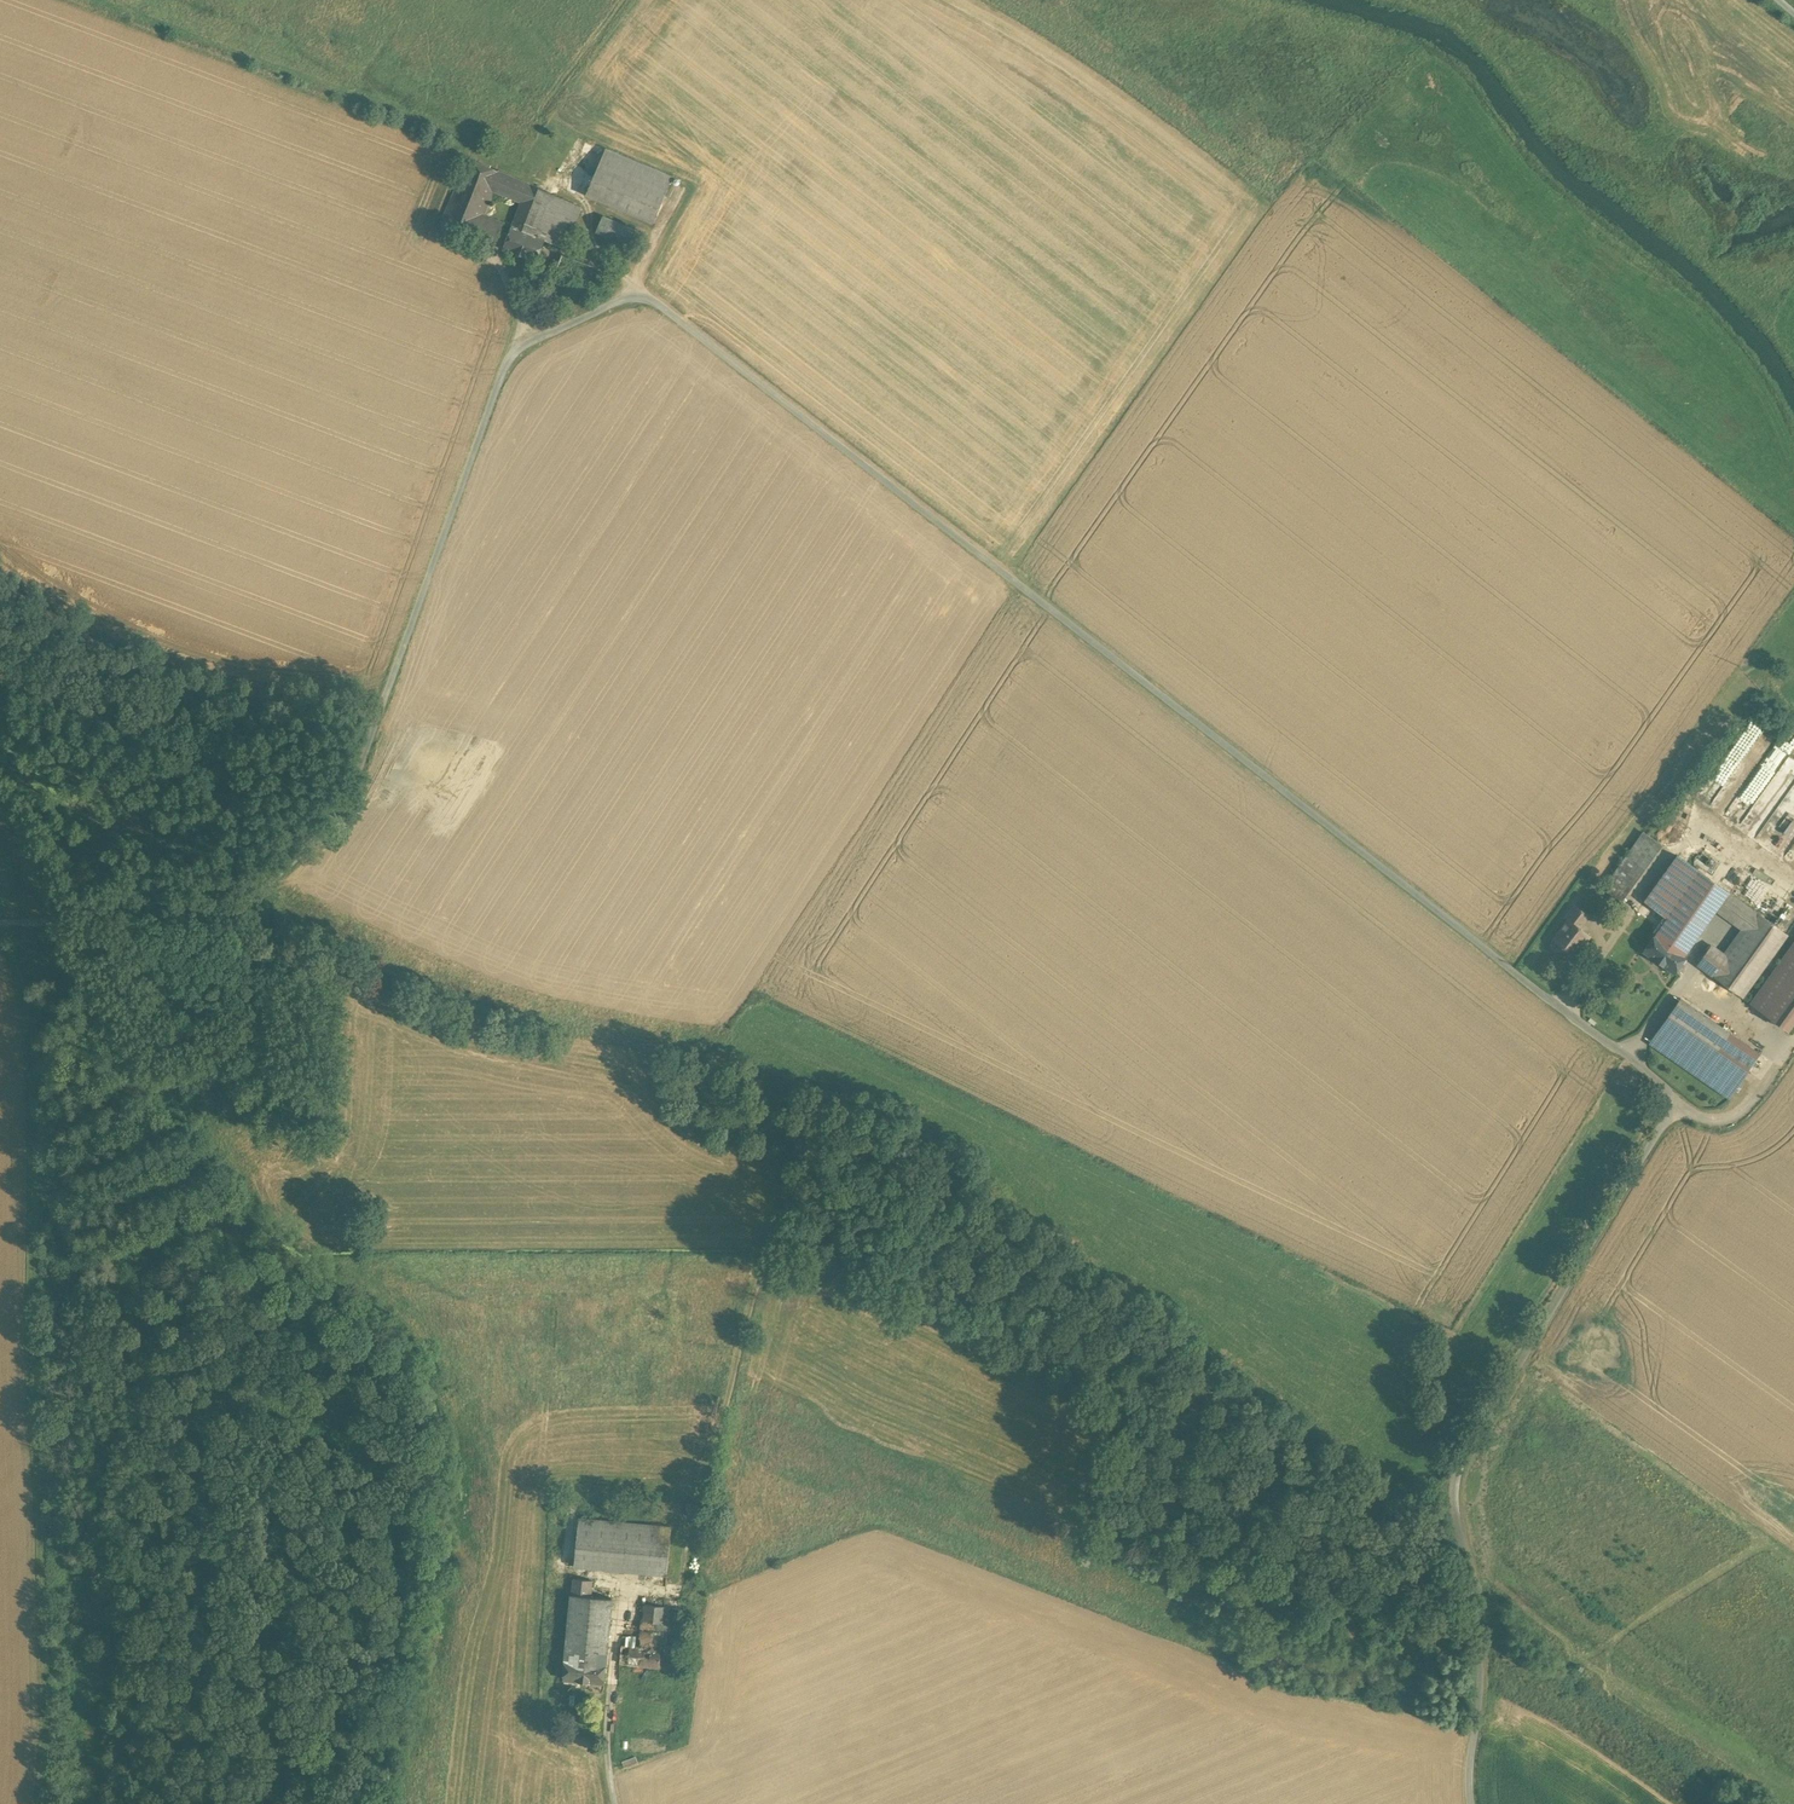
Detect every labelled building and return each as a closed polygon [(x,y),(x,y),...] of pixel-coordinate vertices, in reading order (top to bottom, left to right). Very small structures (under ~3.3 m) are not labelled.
[(673,176),(606,148),(586,195),(653,223),(673,176)] [(469,159),(441,223),(476,237),(484,216),(495,190),(491,189),(499,172),(469,159)] [(523,181),(499,172),(491,189),(495,190),(515,199),(523,181)] [(583,207),(523,181),(515,199),(524,202),(517,219),(541,228),(538,235),(546,238),(546,239),(565,247),(583,207)] [(504,223),(484,216),(476,237),(494,245),(501,230),(504,223)] [(632,228),(603,216),(596,232),(625,244),(632,228)] [(541,228),(517,219),(514,226),(513,225),(510,233),(504,248),(537,261),(546,239),(546,238),(538,235),(541,228)] [(632,228),(625,244),(634,248),(641,232),(632,228)] [(494,245),(504,248),(510,233),(501,230),(494,245)] [(1756,838),(1786,857),(1793,844),(1793,760),(1790,758),(1770,790),(1776,794),(1773,800),(1778,803),(1756,838)] [(1644,833),(1604,888),(1621,901),(1662,845),(1644,833)] [(1679,855),(1646,901),(1654,908),(1664,895),(1687,861),(1679,855)] [(1687,861),(1664,895),(1677,904),(1700,871),(1688,861),(1687,861)] [(1667,918),(1666,919),(1695,941),(1710,919),(1722,902),(1729,892),(1700,871),(1677,904),(1667,918)] [(1745,903),(1729,892),(1722,902),(1737,913),(1745,903)] [(1664,895),(1654,908),(1667,918),(1677,904),(1664,895)] [(1710,919),(1733,935),(1739,927),(1740,925),(1733,919),(1737,913),(1722,902),(1710,919)] [(1737,913),(1733,919),(1740,925),(1752,909),(1745,903),(1737,913)] [(1574,905),(1565,917),(1568,920),(1574,923),(1576,919),(1584,922),(1588,916),(1574,905)] [(1740,925),(1739,927),(1747,933),(1760,915),(1752,909),(1740,925)] [(1732,943),(1724,955),(1722,954),(1709,972),(1741,995),(1785,933),(1760,915),(1747,933),(1737,947),(1732,943)] [(1695,941),(1666,919),(1643,951),(1674,974),(1687,955),(1685,954),(1695,941)] [(1589,935),(1574,923),(1568,920),(1554,939),(1551,942),(1552,947),(1556,950),(1560,949),(1563,946),(1572,953),(1579,943),(1582,945),(1589,935)] [(1747,933),(1739,927),(1733,935),(1729,941),(1732,943),(1737,947),(1747,933)] [(1714,941),(1698,963),(1709,972),(1722,954),(1717,950),(1721,946),(1714,941)] [(1752,1003),(1788,1029),(1793,1021),(1793,945),(1752,1003)] [(1730,1032),(1680,998),(1668,1016),(1718,1050),(1730,1032)] [(1718,1050),(1668,1016),(1651,1041),(1731,1096),(1748,1071),(1718,1050)] [(1760,1053),(1730,1032),(1718,1050),(1748,1071),(1760,1053)] [(623,1522),(579,1518),(575,1566),(618,1570),(623,1522)] [(672,1526),(623,1522),(618,1570),(667,1574),(672,1526)] [(592,1580),(573,1578),(572,1594),(591,1596),(592,1580)] [(591,1596),(572,1594),(567,1648),(607,1652),(612,1598),(591,1596)] [(666,1606),(645,1604),(642,1638),(635,1637),(634,1646),(622,1644),(620,1663),(659,1667),(666,1606)] [(666,1606),(659,1667),(673,1669),(680,1608),(666,1606)] [(635,1637),(623,1635),(622,1644),(634,1646),(635,1637)] [(607,1652),(567,1648),(564,1679),(604,1683),(607,1652)]
